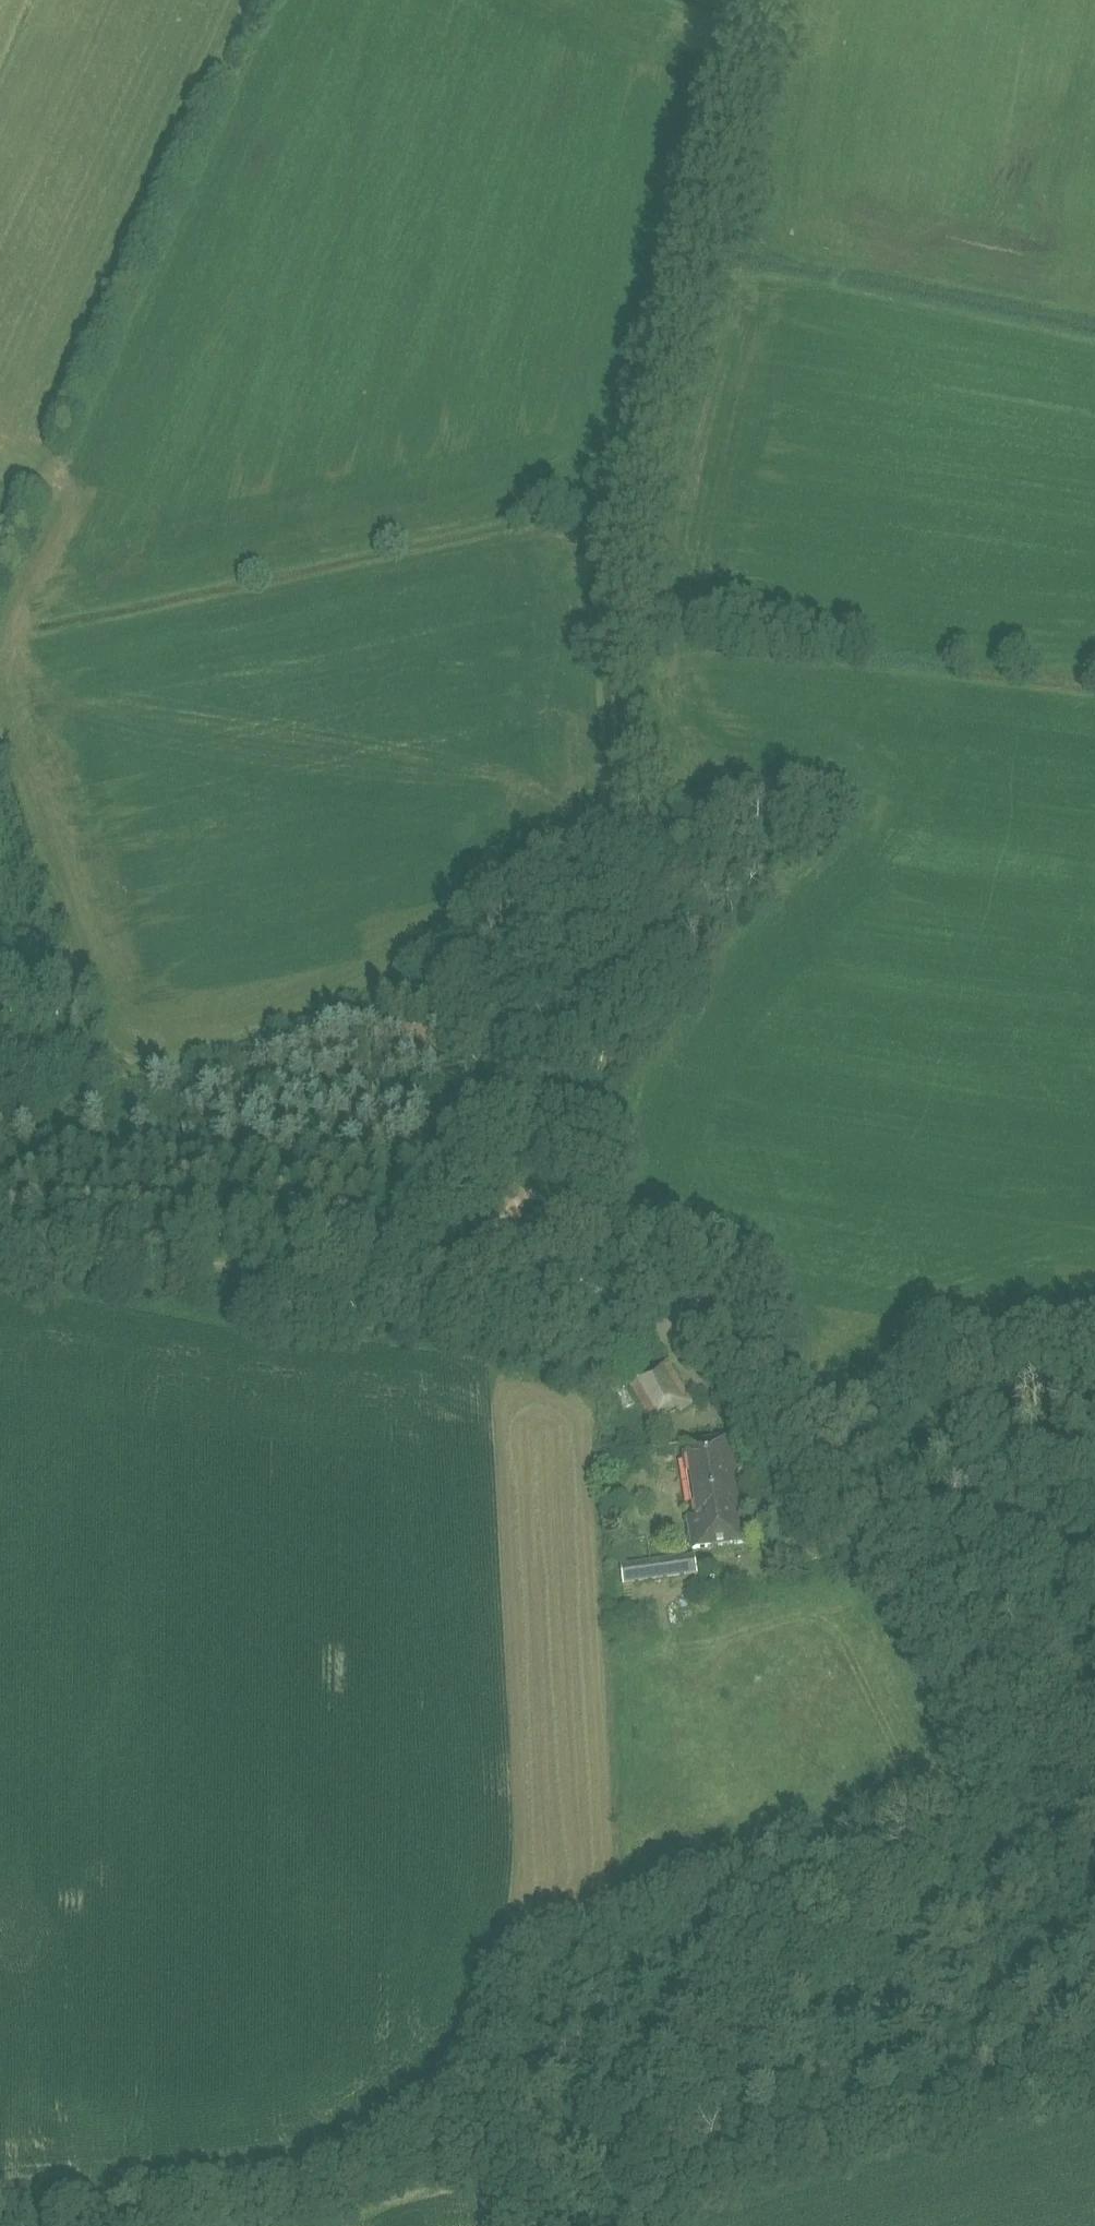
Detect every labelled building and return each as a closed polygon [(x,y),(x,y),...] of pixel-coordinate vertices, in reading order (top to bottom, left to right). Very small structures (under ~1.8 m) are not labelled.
[(627,1382),(652,1425),(693,1404),(669,1360),(627,1382)] [(745,1545),(731,1437),(689,1442),(697,1516),(688,1517),(693,1549),(745,1545)] [(699,1573),(696,1553),(620,1563),(624,1590),(634,1589),(632,1581),(699,1573)]
